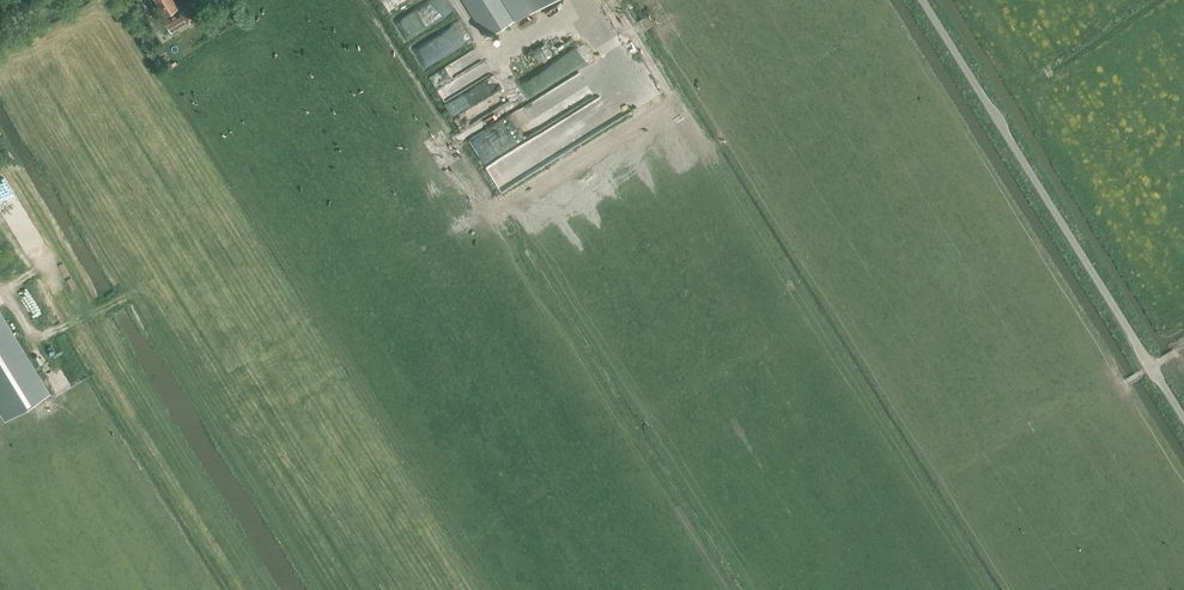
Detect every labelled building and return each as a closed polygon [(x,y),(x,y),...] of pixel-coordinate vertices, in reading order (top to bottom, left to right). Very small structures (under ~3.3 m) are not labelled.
[(173,32),(199,14),(192,3),(196,0),(188,0),(178,6),(174,0),(155,0),(165,15),(169,12),(172,16),(165,20),(173,32)] [(455,10),(449,0),(436,0),(397,22),(406,38),(455,10)] [(486,38),(517,19),(505,0),(462,0),(486,38)] [(531,11),(549,0),(524,0),(531,11)] [(534,49),(539,62),(553,56),(547,43),(534,49)] [(626,54),(622,55),(621,51),(601,55),(605,72),(629,67),(626,54)] [(165,68),(167,71),(175,66),(173,63),(165,68)] [(501,85),(463,105),(459,97),(447,103),(460,128),(510,102),(501,85)] [(7,418),(49,393),(0,313),(0,407),(7,418)]
